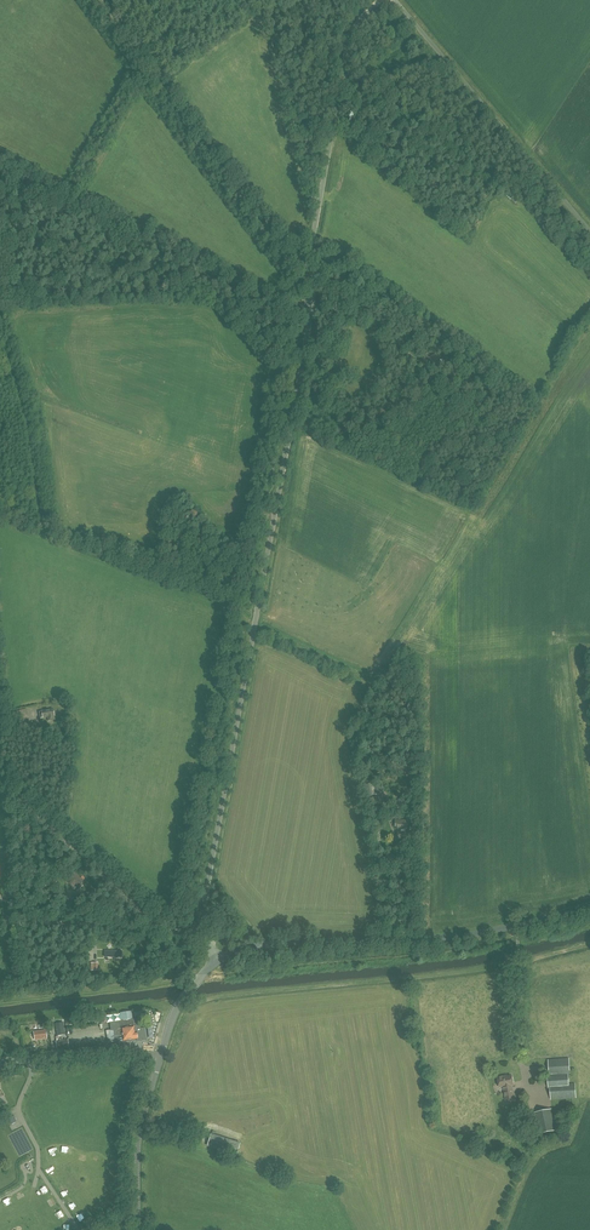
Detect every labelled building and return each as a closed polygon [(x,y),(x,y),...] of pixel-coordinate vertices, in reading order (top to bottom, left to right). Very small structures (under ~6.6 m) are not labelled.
[(53,708),(38,711),(40,718),(47,716),(48,717),(48,720),(54,719),(53,715),(54,715),(53,708)] [(380,804),(378,797),(368,799),(370,806),(380,804)] [(408,832),(406,832),(405,832),(405,828),(406,828),(406,825),(408,825),(408,820),(395,820),(395,826),(398,826),(398,828),(401,828),(401,832),(398,832),(398,838),(408,838),(408,832)] [(77,884),(81,879),(74,873),(67,882),(73,886),(75,883),(77,884)] [(123,1010),(124,1018),(135,1017),(134,1010),(123,1010)] [(115,1043),(119,1042),(132,1040),(132,1039),(143,1037),(140,1018),(110,1022),(111,1030),(106,1030),(108,1042),(115,1041),(115,1043)] [(56,1026),(57,1035),(64,1034),(63,1025),(56,1026)] [(35,1039),(47,1038),(46,1030),(34,1032),(35,1039)] [(57,1049),(69,1047),(68,1039),(56,1041),(57,1049)] [(575,1084),(569,1084),(568,1074),(570,1073),(569,1058),(548,1059),(549,1075),(548,1075),(548,1089),(550,1089),(551,1099),(576,1098),(575,1084)] [(504,1076),(498,1077),(500,1087),(503,1087),(506,1101),(515,1100),(512,1085),(513,1085),(512,1076),(505,1077),(504,1076)] [(206,1102),(213,1104),(217,1091),(210,1089),(206,1102)] [(556,1130),(552,1109),(534,1112),(539,1134),(556,1130)] [(207,1145),(236,1155),(240,1143),(211,1134),(207,1145)]
